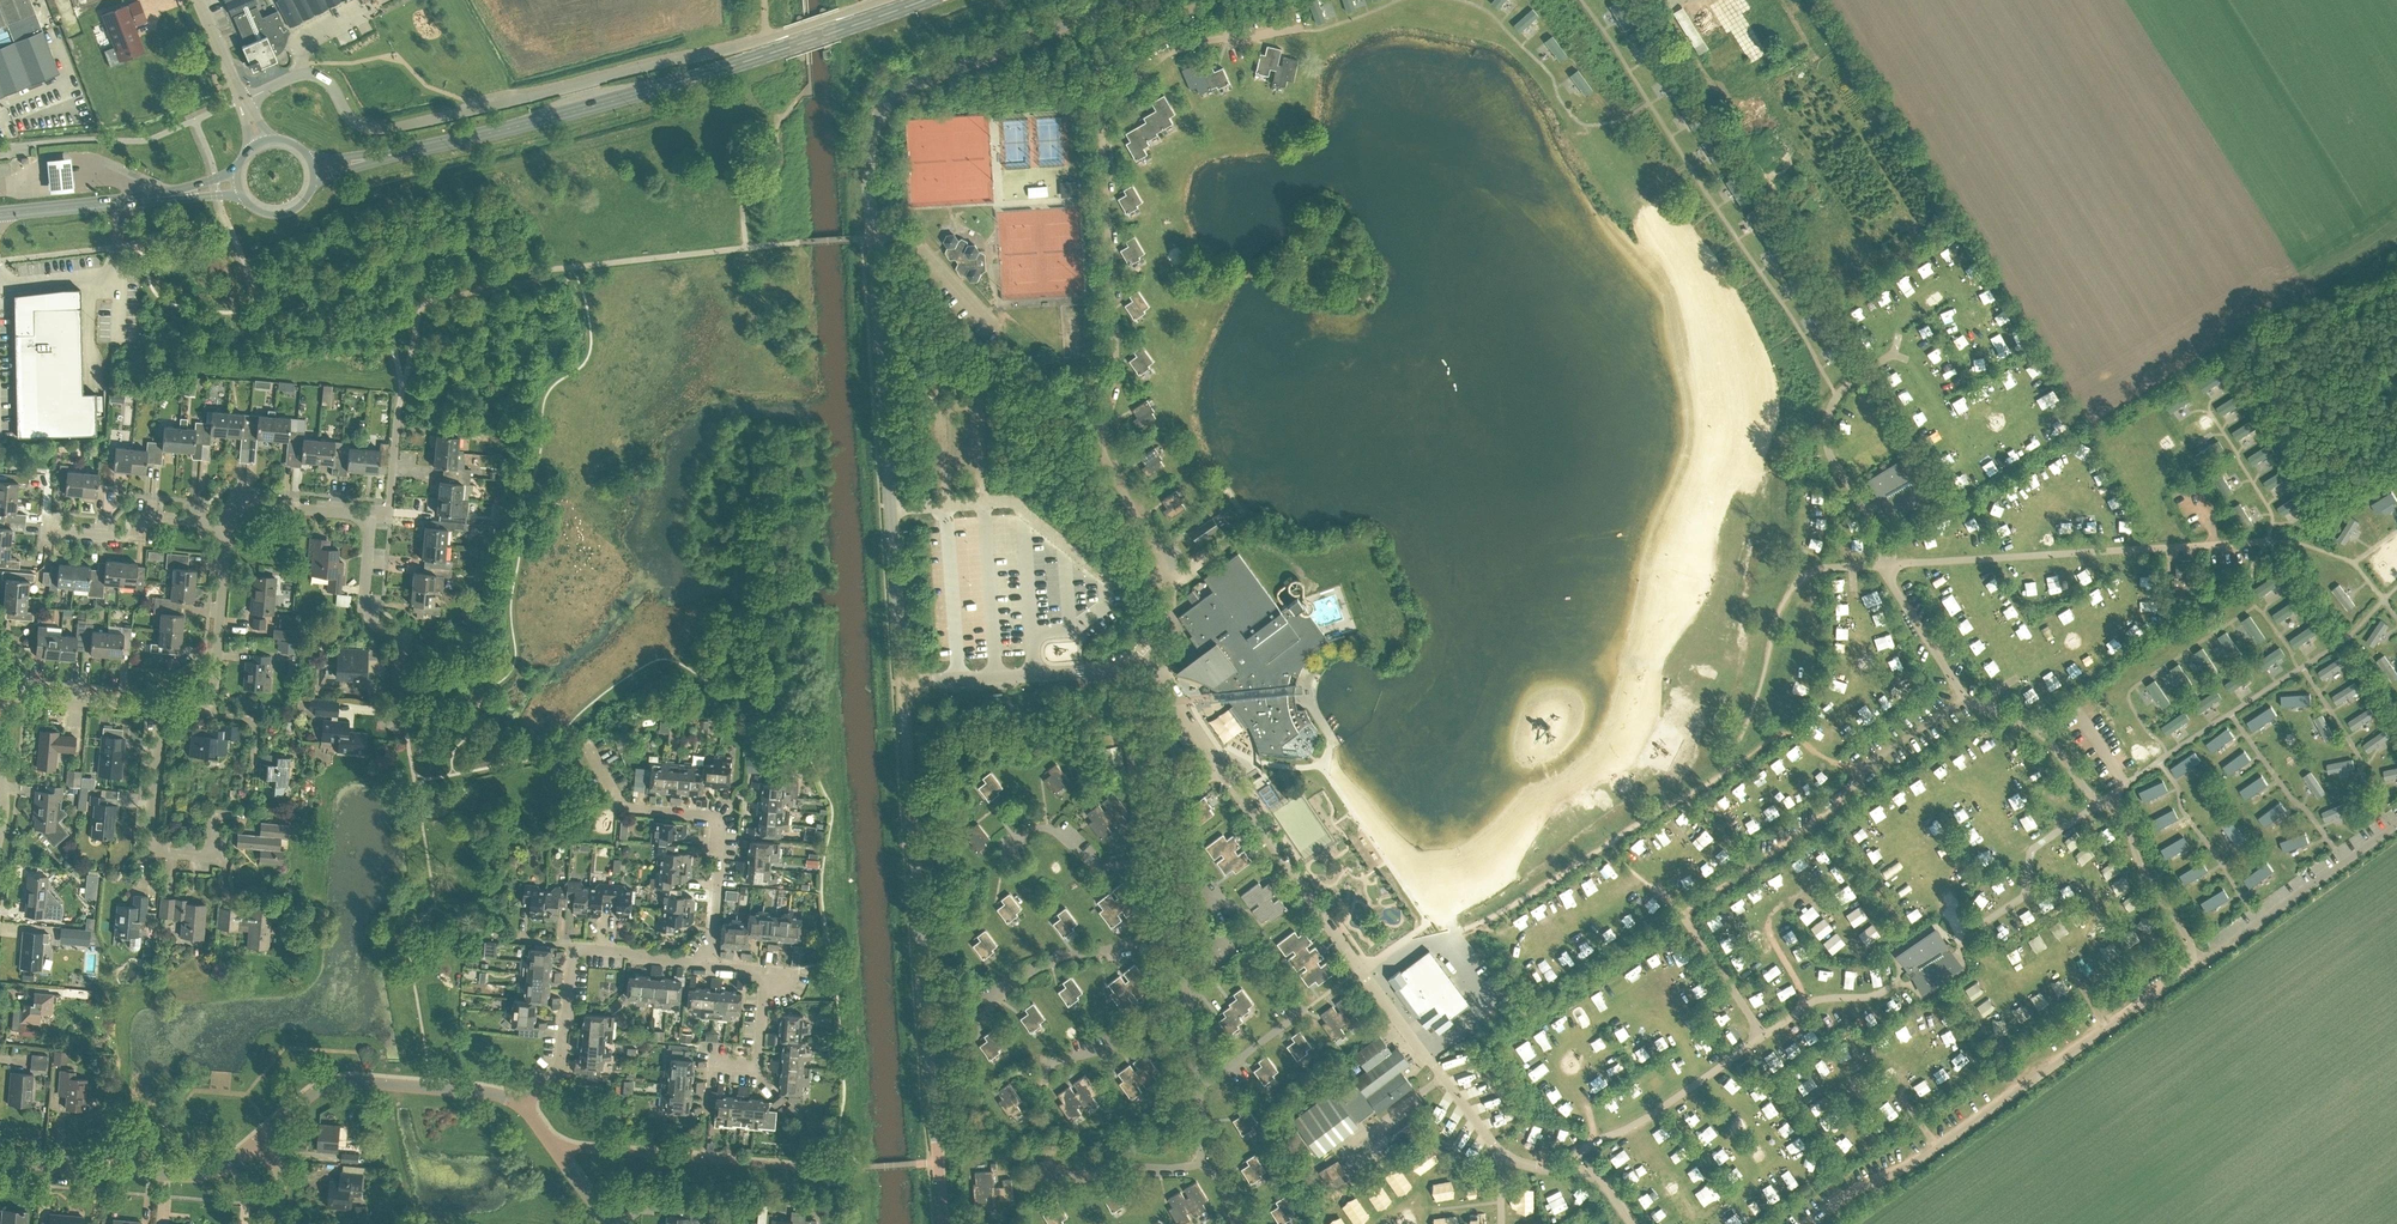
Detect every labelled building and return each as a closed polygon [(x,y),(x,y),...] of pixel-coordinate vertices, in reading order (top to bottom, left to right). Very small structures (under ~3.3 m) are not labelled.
[(59,73),(31,0),(0,0),(0,26),(6,23),(14,41),(0,46),(0,96),(59,73)] [(232,14),(245,44),(242,46),(249,62),(246,63),(262,69),(261,67),(277,60),(275,56),(280,53),(282,50),(285,46),(286,43),(288,35),(290,32),(285,27),(277,10),(262,17),(256,4),(258,3),(256,0),(225,0),(231,15),(232,14)] [(276,1),(290,26),(340,0),(278,0),(276,1)] [(1355,0),(1348,0),(1349,10),(1356,9),(1355,0)] [(115,46),(104,50),(110,67),(122,62),(120,59),(143,51),(133,25),(146,20),(139,1),(103,14),(115,46)] [(1685,7),(1675,12),(1696,48),(1706,42),(1685,7)] [(1518,25),(1523,31),(1540,16),(1535,10),(1518,25)] [(76,19),(74,12),(60,17),(63,24),(76,19)] [(1715,68),(1744,57),(1739,43),(1710,54),(1715,68)] [(1270,68),(1275,69),(1277,63),(1281,48),(1267,45),(1264,53),(1260,52),(1256,72),(1268,74),(1270,68)] [(1282,64),(1277,63),(1275,69),(1272,83),(1285,86),(1287,79),(1293,80),(1298,59),(1283,56),(1282,64)] [(1199,71),(1195,63),(1182,69),(1190,89),(1196,86),(1199,93),(1216,85),(1217,87),(1229,82),(1222,66),(1213,70),(1212,66),(1205,68),(1199,71)] [(1587,96),(1596,90),(1582,68),(1573,74),(1587,96)] [(1155,109),(1165,126),(1172,122),(1169,116),(1174,113),(1164,94),(1151,101),(1156,109),(1155,109)] [(1156,132),(1165,126),(1155,109),(1143,116),(1146,120),(1138,125),(1147,140),(1157,134),(1156,132)] [(1147,140),(1138,125),(1125,132),(1130,140),(1126,142),(1134,156),(1133,157),(1135,160),(1147,153),(1143,147),(1149,144),(1146,140),(1147,140)] [(72,161),(48,163),(51,196),(75,194),(72,161)] [(1738,177),(1731,181),(1741,200),(1748,196),(1738,177)] [(1076,180),(1064,181),(1065,196),(1077,195),(1076,180)] [(1123,189),(1126,193),(1118,198),(1126,213),(1137,206),(1136,204),(1142,201),(1132,184),(1123,189)] [(968,277),(970,280),(977,279),(979,274),(986,270),(985,253),(978,250),(979,250),(975,244),(967,244),(967,240),(961,237),(957,239),(954,233),(947,234),(943,240),(947,246),(945,251),(950,258),(956,258),(958,262),(956,267),(961,274),(962,274),(966,274),(968,277)] [(1125,240),(1128,244),(1120,249),(1127,261),(1128,264),(1140,257),(1138,255),(1144,252),(1134,235),(1125,240)] [(164,246),(167,254),(176,251),(180,249),(177,241),(164,246)] [(14,310),(17,436),(96,434),(96,416),(96,407),(95,406),(83,407),(82,393),(80,288),(63,288),(63,295),(31,295),(32,310),(14,310)] [(1133,316),(1132,316),(1134,319),(1145,311),(1143,309),(1149,305),(1137,289),(1129,295),(1132,299),(1124,304),(1133,316)] [(1133,350),(1136,354),(1129,360),(1137,371),(1136,371),(1139,374),(1149,366),(1148,364),(1153,360),(1141,345),(1133,350)] [(2198,383),(2203,391),(2227,375),(2222,367),(2198,383)] [(194,379),(185,378),(184,395),(193,395),(194,379)] [(325,385),(325,402),(334,402),(334,385),(325,385)] [(2165,404),(2171,413),(2195,396),(2189,388),(2165,404)] [(2214,408),(2220,416),(2244,400),(2238,391),(2214,408)] [(124,398),(124,392),(115,392),(115,398),(117,401),(122,401),(124,398)] [(348,396),(347,405),(358,407),(359,397),(348,396)] [(1137,416),(1133,419),(1138,428),(1155,417),(1151,411),(1153,410),(1146,399),(1132,409),(1137,416)] [(256,438),(272,439),(275,411),(268,410),(268,416),(259,415),(251,415),(248,448),(255,449),(256,438)] [(204,422),(202,444),(210,445),(211,434),(225,435),(227,412),(212,411),(211,423),(204,422)] [(227,412),(225,435),(241,437),(240,447),(248,448),(251,415),(227,412)] [(2230,432),(2235,441),(2259,424),(2254,416),(2230,432)] [(274,417),(272,439),(288,441),(287,451),(294,452),(296,431),(289,430),(290,418),(274,417)] [(181,418),(180,428),(178,451),(194,452),(195,444),(202,444),(204,422),(196,422),(195,429),(187,428),(187,419),(181,418)] [(155,442),(153,463),(161,464),(163,449),(178,451),(180,428),(164,426),(163,442),(155,442)] [(435,450),(457,452),(459,437),(466,438),(467,430),(445,428),(444,436),(436,435),(435,450)] [(296,431),(294,452),(301,453),(301,461),(317,463),(319,440),(303,439),(304,431),(296,431)] [(2195,454),(2200,462),(2224,446),(2219,438),(2195,454)] [(331,474),(339,475),(341,454),(342,444),(334,443),(335,441),(327,441),(319,440),(317,463),(332,464),(331,474)] [(131,449),(129,472),(145,473),(146,463),(153,463),(155,442),(148,441),(147,450),(131,449)] [(2245,458),(2251,466),(2275,450),(2269,441),(2245,458)] [(349,443),(342,442),(342,444),(341,454),(339,475),(346,476),(347,470),(362,471),(364,448),(349,447),(349,443)] [(380,450),(364,448),(362,471),(386,473),(388,443),(380,443),(380,450)] [(107,463),(105,484),(113,485),(114,470),(129,472),(131,449),(116,447),(114,464),(107,463)] [(1140,457),(1145,464),(1141,467),(1147,476),(1163,465),(1159,459),(1161,458),(1154,447),(1140,457)] [(449,468),(448,475),(470,477),(471,469),(456,468),(457,459),(462,460),(463,453),(457,452),(435,450),(433,466),(449,468)] [(1867,479),(1877,494),(1873,497),(1880,504),(1882,503),(1892,519),(1935,492),(1923,478),(1926,476),(1919,469),(1918,469),(1909,452),(1867,479)] [(81,495),(97,496),(98,484),(105,484),(107,463),(99,462),(98,474),(83,472),(81,495)] [(65,493),(81,495),(83,472),(67,471),(68,465),(59,464),(58,486),(57,490),(65,490),(65,493)] [(2260,482),(2266,491),(2290,474),(2284,466),(2260,482)] [(2210,473),(2226,497),(2235,491),(2219,467),(2210,473)] [(7,474),(0,473),(0,497),(16,498),(17,483),(28,484),(29,476),(7,474)] [(470,477),(448,475),(448,482),(439,481),(438,497),(468,500),(468,494),(471,491),(472,485),(473,485),(473,484),(469,484),(470,477)] [(1162,499),(1167,507),(1163,510),(1168,518),(1184,507),(1181,502),(1183,500),(1176,490),(1162,499)] [(2391,490),(2371,503),(2376,512),(2396,499),(2391,490)] [(2276,507),(2282,515),(2306,499),(2300,491),(2276,507)] [(25,522),(25,515),(15,514),(16,498),(0,497),(0,513),(4,513),(3,520),(25,522)] [(442,514),(442,521),(466,523),(468,500),(438,497),(436,513),(442,514)] [(2231,505),(2247,529),(2255,523),(2239,499),(2231,505)] [(480,517),(481,502),(470,501),(469,515),(480,517)] [(504,526),(506,504),(497,503),(496,525),(504,526)] [(2351,516),(2336,538),(2345,543),(2359,521),(2351,516)] [(1191,532),(1198,542),(1220,527),(1213,517),(1191,532)] [(10,544),(12,529),(24,530),(25,522),(3,520),(3,528),(0,528),(0,543),(10,544)] [(431,520),(431,528),(424,527),(423,543),(446,545),(447,530),(465,531),(466,523),(442,521),(431,520)] [(1173,542),(1180,553),(1190,546),(1184,535),(1173,542)] [(335,561),(336,549),(327,549),(327,542),(322,541),(323,539),(309,538),(307,558),(311,558),(309,575),(327,576),(326,590),(339,592),(341,562),(335,561)] [(19,569),(19,561),(9,560),(10,544),(0,543),(0,567),(19,569)] [(430,566),(451,568),(451,560),(444,560),(446,545),(423,543),(421,559),(430,559),(430,566)] [(1176,672),(1176,673),(1177,673),(1180,674),(1183,675),(1186,675),(1189,676),(1192,677),(1195,678),(1197,680),(1200,681),(1203,682),(1206,684),(1208,685),(1211,686),(1213,688),(1216,690),(1219,692),(1218,692),(1218,695),(1219,699),(1227,698),(1228,700),(1230,701),(1231,703),(1233,704),(1234,706),(1233,707),(1246,724),(1247,724),(1248,726),(1250,728),(1251,731),(1252,733),(1253,736),(1255,739),(1256,742),(1257,744),(1258,747),(1258,750),(1258,755),(1282,757),(1283,753),(1282,743),(1311,722),(1310,720),(1309,719),(1309,717),(1308,715),(1307,714),(1306,712),(1305,709),(1297,710),(1297,709),(1296,707),(1296,705),(1296,704),(1295,702),(1295,699),(1295,696),(1295,693),(1294,691),(1295,687),(1295,683),(1296,679),(1297,676),(1298,673),(1302,664),(1303,662),(1307,655),(1313,649),(1326,640),(1323,632),(1319,626),(1309,613),(1297,597),(1280,609),(1237,551),(1203,577),(1213,589),(1199,599),(1192,589),(1185,594),(1193,605),(1178,615),(1192,634),(1189,635),(1203,654),(1211,654),(1211,659),(1201,659),(1200,663),(1195,661),(1192,666),(1190,670),(1185,668),(1179,673),(1176,672)] [(172,583),(194,585),(196,569),(187,569),(188,555),(167,553),(166,568),(173,569),(172,583)] [(2172,574),(2173,593),(2184,593),(2184,589),(2189,588),(2189,578),(2194,578),(2193,559),(2181,559),(2181,563),(2176,564),(2176,574),(2172,574)] [(95,597),(103,597),(104,584),(119,585),(121,562),(105,561),(104,576),(97,575),(95,597)] [(121,562),(119,585),(134,586),(134,593),(142,594),(144,573),(136,572),(137,564),(121,562)] [(57,586),(72,588),(74,565),(58,564),(58,572),(50,571),(50,573),(49,585),(48,593),(57,594),(57,586)] [(2324,576),(2329,585),(2350,573),(2346,564),(2324,576)] [(87,596),(95,597),(97,575),(89,575),(90,566),(74,565),(72,588),(87,589),(87,596)] [(412,588),(434,590),(436,575),(450,576),(451,568),(430,566),(429,573),(413,572),(412,588)] [(2255,587),(2261,595),(2284,579),(2279,571),(2255,587)] [(4,594),(27,596),(28,581),(34,582),(34,574),(6,572),(4,594)] [(49,585),(50,573),(43,572),(42,584),(49,585)] [(250,602),(249,612),(271,614),(274,578),(255,576),(253,602),(250,602)] [(154,605),(175,607),(176,600),(193,601),(194,585),(172,583),(170,599),(155,597),(154,605)] [(2341,583),(2333,589),(2349,609),(2356,603),(2341,583)] [(418,612),(440,614),(440,606),(433,605),(434,590),(412,588),(410,604),(419,605),(418,612)] [(293,600),(294,591),(287,590),(286,599),(293,600)] [(11,618),(32,620),(33,612),(26,611),(27,596),(4,594),(3,611),(11,611),(11,618)] [(338,594),(338,607),(352,607),(352,594),(338,594)] [(2273,614),(2279,622),(2302,606),(2297,597),(2273,614)] [(159,629),(182,631),(183,615),(175,614),(175,607),(154,605),(153,613),(161,614),(159,629)] [(76,617),(84,618),(85,609),(77,609),(76,617)] [(2242,619),(2258,643),(2266,637),(2250,614),(2242,619)] [(265,617),(252,616),(251,626),(264,627),(265,617)] [(288,618),(276,617),(275,624),(287,625),(288,618)] [(2380,619),(2365,641),(2373,646),(2388,624),(2380,619)] [(58,658),(74,659),(76,643),(83,644),(85,623),(77,622),(76,637),(60,635),(58,658)] [(85,623),(83,644),(90,645),(90,653),(105,655),(107,632),(93,631),(93,624),(85,623)] [(2290,639),(2296,648),(2320,631),(2314,623),(2290,639)] [(35,656),(58,658),(60,635),(45,634),(46,627),(38,626),(35,656)] [(107,632),(105,655),(122,656),(122,647),(130,648),(131,627),(124,626),(123,633),(107,632)] [(150,651),(171,653),(172,646),(180,646),(182,631),(159,629),(158,644),(151,643),(150,651)] [(2219,635),(2235,659),(2243,654),(2227,630),(2219,635)] [(2257,661),(2263,670),(2286,654),(2281,645),(2257,661)] [(2195,652),(2211,676),(2219,670),(2203,646),(2195,652)] [(355,650),(337,648),(335,676),(365,678),(366,660),(354,659),(355,650)] [(2377,660),(2391,681),(2396,677),(2396,671),(2385,654),(2377,660)] [(243,688),(262,690),(269,690),(270,677),(263,677),(265,663),(269,664),(269,656),(253,655),(252,662),(245,661),(243,688)] [(174,668),(175,657),(168,657),(167,667),(174,668)] [(2318,671),(2322,679),(2344,665),(2340,658),(2318,671)] [(2171,668),(2187,691),(2196,686),(2180,662),(2171,668)] [(2226,683),(2231,691),(2255,675),(2250,667),(2226,683)] [(2147,683),(2163,707),(2171,702),(2155,678),(2147,683)] [(2355,682),(2334,695),(2339,703),(2360,689),(2355,682)] [(2194,705),(2199,713),(2223,697),(2217,689),(2194,705)] [(2310,693),(2280,695),(2281,704),(2310,703),(2310,693)] [(337,752),(365,755),(367,731),(348,729),(349,720),(337,719),(338,701),(315,699),(314,715),(331,716),(331,718),(322,718),(322,720),(316,719),(315,730),(321,731),(320,741),(337,743),(337,752)] [(2246,721),(2252,730),(2277,714),(2271,705),(2246,721)] [(2350,720),(2355,727),(2375,713),(2371,706),(2350,720)] [(1223,712),(1226,719),(1236,715),(1234,708),(1223,712)] [(2162,725),(2168,734),(2192,718),(2186,709),(2162,725)] [(2334,736),(2322,713),(2314,717),(2326,740),(2334,736)] [(210,737),(206,736),(191,735),(189,756),(207,758),(207,753),(225,755),(227,736),(240,737),(241,726),(208,723),(207,729),(211,729),(210,737)] [(2207,743),(2213,751),(2234,735),(2228,727),(2207,743)] [(103,728),(102,737),(99,775),(120,777),(124,739),(122,738),(123,730),(103,728)] [(2365,743),(2370,751),(2391,738),(2386,730),(2365,743)] [(41,731),(37,768),(54,770),(56,750),(74,752),(75,737),(57,736),(58,732),(41,731)] [(620,753),(622,752),(630,750),(624,734),(623,731),(613,735),(620,753)] [(2148,759),(2149,750),(2136,750),(2136,758),(2148,759)] [(2224,765),(2230,774),(2251,758),(2245,750),(2224,765)] [(2195,751),(2171,767),(2177,775),(2201,759),(2195,751)] [(1960,752),(1951,758),(1957,768),(1966,763),(1960,752)] [(719,763),(717,787),(723,787),(725,786),(730,786),(732,765),(732,757),(719,756),(719,763)] [(270,786),(272,786),(271,796),(283,797),(284,787),(287,787),(289,758),(272,757),(272,764),(260,763),(259,777),(271,778),(270,786)] [(2352,758),(2326,764),(2328,772),(2354,767),(2352,758)] [(649,782),(648,792),(651,792),(651,800),(656,801),(657,794),(657,791),(658,790),(664,791),(667,759),(658,759),(658,760),(650,760),(650,768),(653,769),(652,782),(649,782)] [(667,759),(664,791),(671,791),(672,790),(677,790),(679,763),(675,762),(675,760),(667,759)] [(679,763),(677,790),(682,791),(684,793),(690,793),(693,761),(685,761),(685,763),(679,763)] [(693,761),(690,793),(697,794),(698,792),(704,793),(705,784),(704,784),(705,772),(704,772),(705,768),(705,765),(701,765),(702,762),(693,761)] [(705,772),(704,784),(705,784),(709,784),(710,786),(717,787),(719,763),(712,762),(711,764),(705,763),(705,765),(705,768),(704,772),(705,772)] [(1056,763),(1048,769),(1051,773),(1043,778),(1052,789),(1052,790),(1054,792),(1064,784),(1062,782),(1068,778),(1056,763)] [(635,788),(637,789),(644,789),(646,768),(637,767),(636,774),(635,788)] [(2386,778),(2396,776),(2396,767),(2384,770),(2386,778)] [(66,769),(64,785),(79,787),(80,770),(66,769)] [(982,777),(985,781),(978,786),(989,800),(999,792),(997,790),(1002,786),(990,770),(982,777)] [(2311,770),(2302,775),(2317,797),(2325,791),(2311,770)] [(2262,775),(2240,789),(2246,798),(2268,783),(2262,775)] [(2138,791),(2142,800),(2167,789),(2163,780),(2138,791)] [(753,781),(752,787),(763,788),(763,795),(798,798),(799,783),(798,782),(785,781),(785,784),(753,781)] [(1260,790),(1270,806),(1281,799),(1271,783),(1260,790)] [(36,813),(34,829),(42,829),(54,843),(65,833),(56,822),(56,820),(63,813),(60,809),(61,801),(62,787),(46,786),(46,792),(36,791),(34,813),(36,813)] [(2207,817),(2217,811),(2205,788),(2195,793),(2207,817)] [(1104,810),(1111,821),(1115,827),(1126,819),(1121,813),(1126,809),(1113,792),(1102,801),(1107,808),(1104,810)] [(758,801),(758,802),(760,804),(759,807),(791,810),(791,806),(793,806),(794,798),(798,798),(763,795),(762,801),(759,800),(758,801)] [(1211,806),(1203,795),(1189,805),(1195,813),(1191,816),(1197,824),(1213,813),(1209,807),(1211,806)] [(95,804),(92,837),(112,839),(114,817),(116,818),(118,799),(91,796),(90,804),(95,804)] [(2259,817),(2265,825),(2286,810),(2280,801),(2259,817)] [(2321,811),(2325,820),(2349,811),(2346,802),(2321,811)] [(1088,822),(1100,838),(1111,830),(1106,825),(1111,821),(1104,810),(1098,803),(1087,812),(1092,819),(1088,822)] [(759,811),(757,813),(761,813),(761,814),(760,821),(792,823),(793,816),(790,816),(791,810),(760,807),(759,811)] [(2149,821),(2154,830),(2178,817),(2173,808),(2149,821)] [(2221,822),(2238,845),(2246,839),(2229,816),(2221,822)] [(652,843),(658,844),(658,843),(671,844),(671,843),(672,836),(683,837),(687,834),(688,823),(658,821),(658,827),(657,827),(653,829),(652,843)] [(755,827),(755,828),(756,828),(757,830),(757,834),(761,834),(781,836),(781,831),(788,831),(789,824),(792,824),(792,823),(760,821),(760,827),(755,827)] [(279,850),(281,837),(288,838),(289,824),(261,822),(259,835),(237,833),(236,847),(265,849),(264,862),(282,864),(283,850),(279,850)] [(965,838),(976,851),(986,844),(984,841),(989,837),(977,822),(969,828),(973,832),(965,838)] [(2281,841),(2285,851),(2309,841),(2306,831),(2281,841)] [(1221,852),(1223,856),(1234,849),(1240,844),(1232,834),(1226,838),(1222,833),(1205,846),(1214,858),(1221,852)] [(2159,849),(2165,858),(2188,844),(2183,835),(2159,849)] [(749,853),(781,856),(782,848),(780,848),(780,843),(773,842),(752,840),(751,845),(750,846),(749,853)] [(661,859),(661,865),(691,867),(692,856),(689,853),(677,852),(678,844),(671,843),(671,844),(658,843),(658,844),(657,856),(660,859),(661,859)] [(1216,861),(1225,873),(1232,867),(1235,871),(1251,860),(1243,849),(1237,853),(1234,849),(1223,856),(1216,861)] [(750,866),(771,868),(771,863),(773,862),(774,855),(749,853),(748,860),(750,861),(750,866)] [(1321,870),(1328,867),(1324,857),(1317,860),(1321,870)] [(2201,861),(2178,875),(2183,884),(2207,870),(2201,861)] [(2244,878),(2250,886),(2274,870),(2268,861),(2244,878)] [(1315,863),(1310,866),(1322,886),(1327,883),(1315,863)] [(655,887),(662,887),(675,888),(675,887),(675,880),(687,881),(690,878),(691,867),(661,865),(661,871),(659,870),(656,873),(655,887)] [(747,879),(772,881),(772,875),(770,873),(771,868),(750,866),(749,871),(748,872),(747,879)] [(640,878),(651,880),(653,870),(642,868),(640,878)] [(115,880),(130,881),(131,873),(116,872),(115,880)] [(48,876),(29,874),(24,915),(58,918),(59,910),(58,910),(58,908),(61,906),(47,888),(48,876)] [(85,884),(96,885),(97,875),(86,874),(85,884)] [(2116,884),(2122,893),(2133,886),(2128,877),(2116,884)] [(566,900),(567,900),(574,900),(573,911),(576,915),(587,916),(590,887),(584,886),(584,885),(581,881),(568,880),(567,887),(568,887),(566,900)] [(1114,898),(1121,909),(1126,915),(1136,907),(1132,901),(1137,897),(1123,880),(1112,889),(1117,896),(1114,898)] [(1257,901),(1259,904),(1270,897),(1275,893),(1268,882),(1262,887),(1258,881),(1241,894),(1250,906),(1257,901)] [(590,887),(587,916),(598,917),(601,914),(602,902),(610,903),(611,884),(598,883),(595,886),(595,887),(590,887)] [(532,919),(542,920),(545,890),(540,890),(540,888),(537,885),(524,884),(523,903),(530,904),(529,916),(532,919)] [(611,884),(610,903),(617,904),(616,915),(619,919),(631,920),(633,890),(627,890),(627,889),(624,885),(611,884)] [(542,920),(553,921),(557,918),(558,906),(567,907),(567,900),(566,900),(568,887),(567,887),(554,886),(551,889),(551,891),(545,890),(542,920)] [(665,903),(664,908),(695,911),(695,900),(693,897),(681,896),(682,888),(675,887),(675,888),(662,887),(661,899),(664,903),(665,903)] [(1749,891),(1755,902),(1762,898),(1755,887),(1749,891)] [(2200,902),(2206,911),(2228,897),(2223,888),(2200,902)] [(725,898),(726,898),(738,899),(738,891),(726,890),(725,898)] [(1021,907),(1009,892),(1001,898),(1004,902),(996,908),(1007,921),(1017,914),(1015,911),(1021,907)] [(1099,910),(1111,926),(1121,919),(1117,913),(1121,909),(1114,898),(1109,892),(1097,901),(1102,908),(1099,910)] [(131,948),(134,949),(137,949),(139,947),(140,945),(140,935),(138,935),(140,919),(146,919),(148,896),(133,895),(132,906),(116,905),(114,934),(130,936),(129,944),(129,946),(131,948)] [(2132,910),(2143,904),(2137,895),(2127,901),(2132,910)] [(161,897),(159,916),(182,918),(181,935),(202,937),(205,904),(188,902),(188,899),(161,897)] [(1252,909),(1261,921),(1268,916),(1271,920),(1284,910),(1287,908),(1279,897),(1273,902),(1270,897),(1259,904),(1252,909)] [(250,908),(247,908),(247,915),(238,915),(239,907),(219,906),(217,927),(248,929),(247,947),(268,949),(269,933),(276,933),(277,927),(270,926),(272,902),(251,901),(250,908)] [(1060,916),(1053,922),(1063,936),(1073,928),(1072,926),(1077,922),(1065,906),(1057,913),(1060,916)] [(659,930),(678,931),(679,923),(690,924),(694,922),(695,911),(664,908),(664,913),(660,916),(659,930)] [(750,925),(749,935),(750,935),(754,935),(754,936),(756,937),(762,938),(764,913),(757,912),(756,913),(756,914),(750,913),(750,925)] [(764,913),(762,938),(768,938),(768,942),(769,942),(771,941),(775,941),(777,916),(771,915),(771,914),(770,914),(764,913)] [(777,916),(775,941),(778,941),(780,943),(781,942),(781,939),(788,940),(789,915),(783,914),(782,915),(781,916),(777,916)] [(789,915),(788,940),(794,940),(793,944),(795,945),(794,952),(800,952),(803,952),(805,939),(801,938),(803,918),(797,917),(797,916),(796,915),(789,915)] [(84,929),(92,930),(93,918),(85,917),(84,929)] [(722,944),(722,948),(726,948),(727,950),(727,951),(728,950),(728,947),(729,947),(735,947),(737,922),(731,922),(730,922),(729,923),(724,923),(722,944)] [(737,922),(735,947),(741,948),(742,947),(743,946),(749,947),(750,935),(749,935),(750,925),(745,925),(744,924),(743,923),(737,922)] [(1936,926),(1894,954),(1906,969),(1904,971),(1912,978),(1921,994),(1963,965),(1951,950),(1955,947),(1948,941),(1946,942),(1936,926)] [(977,935),(980,938),(973,944),(981,955),(983,958),(993,950),(991,948),(997,944),(985,928),(977,935)] [(74,943),(88,944),(90,930),(75,929),(74,943)] [(1292,949),(1295,952),(1306,945),(1311,941),(1309,938),(1303,930),(1298,935),(1294,929),(1276,942),(1285,954),(1292,949)] [(19,967),(40,969),(42,941),(48,942),(48,933),(23,931),(19,967)] [(1661,952),(1664,957),(1676,948),(1672,943),(1661,952)] [(1304,964),(1306,967),(1317,960),(1319,958),(1320,958),(1323,956),(1315,946),(1309,950),(1306,945),(1295,952),(1288,957),(1296,969),(1304,964)] [(519,959),(519,960),(552,963),(553,957),(553,956),(556,957),(557,955),(564,956),(564,951),(557,950),(558,947),(551,946),(551,949),(530,947),(529,952),(527,954),(527,959),(519,959)] [(2111,958),(2117,955),(2113,947),(2107,950),(2111,958)] [(142,959),(150,959),(150,948),(143,948),(142,959)] [(1399,970),(1389,978),(1397,988),(1398,987),(1419,1015),(1418,1016),(1426,1027),(1431,1022),(1438,1032),(1453,1021),(1450,1018),(1469,1004),(1429,950),(1400,971),(1399,970)] [(519,960),(519,967),(521,967),(520,972),(528,973),(528,974),(553,976),(554,972),(556,971),(555,970),(552,969),(552,963),(519,960)] [(1299,972),(1308,984),(1315,979),(1318,983),(1334,971),(1326,961),(1320,965),(1317,960),(1306,967),(1299,972)] [(1125,981),(1132,992),(1136,997),(1147,990),(1142,984),(1147,980),(1134,963),(1123,971),(1128,979),(1125,981)] [(1821,966),(1820,977),(1831,979),(1832,967),(1821,966)] [(669,978),(667,1010),(674,1011),(674,1009),(680,1009),(680,1002),(682,988),(685,988),(686,975),(683,975),(683,968),(678,968),(677,974),(676,974),(676,978),(669,978)] [(593,985),(611,986),(612,971),(593,970),(593,985)] [(655,1000),(654,1006),(658,1007),(658,1010),(667,1010),(669,978),(663,977),(663,974),(662,973),(662,974),(660,975),(657,975),(656,978),(655,1000)] [(526,980),(525,987),(550,989),(551,983),(551,982),(554,983),(555,982),(553,980),(553,976),(528,974),(527,979),(526,980)] [(1109,993),(1121,1009),(1132,1001),(1127,995),(1132,992),(1125,981),(1119,974),(1108,983),(1113,990),(1109,993)] [(630,976),(628,998),(634,998),(634,999),(635,1000),(642,1001),(644,975),(637,975),(636,976),(636,977),(630,976)] [(644,975),(642,1001),(649,1001),(649,1000),(650,999),(655,1000),(656,978),(651,978),(651,977),(651,976),(644,975)] [(1082,991),(1070,975),(1062,981),(1065,985),(1058,990),(1068,1005),(1078,997),(1077,995),(1082,991)] [(2060,993),(2067,989),(2062,981),(2055,985),(2060,993)] [(717,991),(714,1018),(719,1019),(719,1021),(726,1022),(727,1014),(728,1014),(730,990),(723,990),(724,987),(723,987),(723,986),(721,988),(717,987),(717,991)] [(525,987),(525,993),(526,995),(526,999),(526,1000),(536,1001),(547,1002),(548,997),(550,996),(550,989),(525,987)] [(690,989),(688,1009),(694,1009),(694,1010),(695,1011),(702,1012),(704,988),(697,987),(696,988),(696,989),(690,989)] [(1228,1002),(1230,1004),(1239,1016),(1249,1008),(1247,1006),(1253,1002),(1241,987),(1233,993),(1236,997),(1228,1002)] [(702,1012),(701,1019),(709,1020),(709,1018),(714,1018),(717,991),(712,991),(712,990),(710,989),(704,988),(702,1012)] [(730,990),(728,1014),(733,1015),(735,1013),(735,1012),(741,1013),(742,993),(737,993),(737,992),(736,991),(730,990)] [(20,1035),(38,1036),(39,1026),(26,1025),(26,1022),(39,1023),(40,1012),(51,1013),(53,994),(34,992),(33,1004),(22,1003),(21,1006),(13,1005),(12,1027),(19,1028),(18,1033),(20,1035)] [(1337,1012),(1344,1023),(1348,1028),(1359,1021),(1355,1015),(1360,1011),(1347,994),(1335,1002),(1341,1009),(1337,1012)] [(512,1005),(511,1011),(536,1013),(537,1007),(535,1005),(536,1001),(526,1000),(526,999),(514,998),(514,1003),(512,1005)] [(614,1011),(617,1011),(623,1006),(623,1003),(618,998),(610,1005),(614,1011)] [(1033,1002),(1025,1008),(1027,1012),(1020,1017),(1030,1031),(1041,1023),(1039,1021),(1044,1017),(1033,1002)] [(1980,1007),(1983,1016),(1994,1012),(1991,1003),(1980,1007)] [(1239,1016),(1230,1004),(1222,1010),(1225,1014),(1218,1020),(1228,1034),(1238,1026),(1237,1024),(1242,1020),(1239,1016)] [(1322,1024),(1333,1040),(1344,1032),(1340,1026),(1344,1023),(1337,1012),(1332,1005),(1320,1013),(1325,1021),(1322,1024)] [(2024,1023),(2030,1019),(2024,1009),(2017,1013),(2024,1023)] [(511,1011),(511,1018),(513,1020),(512,1025),(533,1026),(534,1021),(536,1020),(536,1013),(511,1011)] [(584,1020),(583,1026),(616,1029),(617,1022),(614,1021),(615,1016),(608,1015),(589,1014),(586,1013),(586,1019),(585,1019),(584,1020)] [(781,1019),(781,1026),(804,1028),(805,1021),(804,1020),(803,1020),(803,1015),(784,1013),(783,1018),(781,1019)] [(583,1026),(583,1034),(584,1034),(584,1035),(584,1040),(605,1041),(613,1042),(613,1037),(615,1037),(616,1029),(583,1026)] [(781,1039),(786,1040),(786,1039),(801,1041),(801,1040),(802,1036),(803,1036),(804,1034),(804,1028),(781,1026),(780,1032),(782,1034),(781,1039)] [(987,1055),(989,1058),(1000,1051),(998,1049),(1004,1045),(992,1029),(984,1035),(987,1039),(979,1044),(987,1055)] [(1294,1039),(1286,1045),(1297,1059),(1307,1051),(1305,1049),(1311,1045),(1299,1029),(1291,1035),(1294,1039)] [(681,1042),(692,1043),(692,1034),(681,1033),(681,1042)] [(1367,1068),(1359,1074),(1353,1079),(1357,1083),(1338,1097),(1331,1088),(1291,1118),(1298,1127),(1295,1128),(1313,1152),(1315,1151),(1317,1153),(1357,1124),(1355,1121),(1374,1106),(1376,1109),(1411,1083),(1400,1069),(1409,1062),(1396,1045),(1390,1050),(1379,1035),(1355,1053),(1367,1068)] [(783,1052),(807,1054),(807,1047),(806,1046),(805,1046),(806,1040),(801,1040),(801,1041),(786,1039),(786,1040),(785,1044),(783,1046),(783,1052)] [(581,1046),(581,1052),(606,1054),(607,1048),(606,1047),(605,1046),(605,1041),(584,1040),(583,1045),(582,1045),(581,1046)] [(753,1055),(753,1045),(735,1045),(735,1055),(753,1055)] [(627,1048),(627,1056),(636,1056),(636,1048),(627,1048)] [(669,1063),(669,1070),(694,1073),(694,1066),(694,1065),(696,1065),(697,1059),(693,1059),(693,1055),(690,1055),(690,1050),(673,1048),(671,1062),(669,1063)] [(54,1049),(53,1061),(67,1062),(68,1051),(54,1049)] [(30,1067),(47,1068),(48,1054),(31,1052),(30,1067)] [(570,1059),(569,1064),(575,1065),(575,1071),(589,1073),(589,1075),(600,1076),(601,1067),(603,1067),(603,1064),(604,1062),(605,1062),(606,1061),(606,1054),(581,1052),(580,1059),(575,1058),(575,1059),(570,1059)] [(784,1065),(804,1067),(804,1061),(805,1061),(806,1060),(807,1054),(783,1052),(782,1058),(783,1060),(784,1060),(784,1065)] [(1134,1070),(1142,1081),(1146,1087),(1156,1079),(1152,1073),(1157,1069),(1144,1052),(1132,1061),(1138,1068),(1134,1070)] [(1261,1064),(1253,1069),(1264,1083),(1274,1076),(1272,1073),(1278,1069),(1266,1054),(1258,1060),(1261,1064)] [(1457,1056),(1457,1066),(1466,1066),(1466,1056),(1457,1056)] [(1750,1057),(1738,1065),(1742,1071),(1754,1063),(1750,1057)] [(1129,1095),(1131,1098),(1141,1090),(1137,1084),(1142,1081),(1134,1070),(1129,1063),(1117,1072),(1123,1079),(1119,1082),(1129,1095)] [(804,1067),(784,1065),(783,1070),(782,1070),(781,1071),(781,1077),(805,1079),(812,1080),(813,1072),(811,1072),(811,1067),(804,1067)] [(669,1070),(668,1077),(670,1078),(669,1084),(691,1085),(691,1080),(693,1078),(694,1073),(669,1070)] [(60,1071),(59,1086),(68,1086),(66,1108),(85,1110),(87,1080),(75,1079),(75,1072),(60,1071)] [(10,1072),(8,1103),(31,1105),(34,1074),(10,1072)] [(1074,1092),(1081,1103),(1086,1109),(1096,1101),(1092,1095),(1097,1091),(1084,1074),(1072,1082),(1078,1090),(1074,1092)] [(789,1091),(802,1092),(802,1087),(803,1087),(804,1086),(804,1079),(780,1077),(780,1084),(781,1085),(782,1085),(781,1091),(789,1091)] [(1472,1078),(1473,1088),(1481,1087),(1480,1077),(1472,1078)] [(997,1090),(1002,1097),(998,1100),(1009,1117),(1020,1109),(1016,1103),(1021,1100),(1009,1082),(997,1090)] [(659,1095),(659,1096),(691,1098),(692,1091),(696,1091),(694,1089),(695,1086),(691,1085),(669,1084),(662,1083),(661,1087),(660,1087),(659,1095)] [(740,1094),(744,1095),(745,1095),(747,1095),(749,1093),(750,1086),(745,1086),(739,1085),(738,1092),(740,1094)] [(1068,1117),(1070,1120),(1081,1112),(1077,1106),(1081,1103),(1074,1092),(1069,1085),(1057,1093),(1063,1101),(1059,1103),(1068,1117)] [(768,1086),(764,1091),(772,1097),(775,1092),(768,1086)] [(718,1096),(717,1104),(715,1125),(728,1127),(731,1095),(725,1095),(725,1090),(724,1090),(724,1091),(722,1093),(718,1092),(718,1096)] [(802,1092),(789,1091),(789,1100),(801,1101),(802,1092)] [(740,1094),(738,1092),(738,1096),(737,1096),(731,1095),(728,1127),(735,1127),(735,1126),(741,1126),(744,1095),(740,1094)] [(779,1094),(776,1097),(782,1104),(786,1100),(782,1094),(779,1094)] [(745,1098),(745,1095),(744,1095),(741,1126),(745,1127),(745,1129),(753,1130),(756,1098),(749,1097),(748,1098),(745,1098)] [(659,1096),(658,1104),(660,1104),(660,1109),(667,1110),(689,1111),(689,1106),(691,1105),(691,1098),(659,1096)] [(774,1099),(773,1101),(778,1107),(782,1104),(776,1097),(774,1099)] [(776,1111),(769,1110),(770,1101),(764,1100),(763,1098),(756,1098),(753,1130),(761,1131),(761,1128),(774,1129),(775,1128),(776,1111)] [(1246,1104),(1237,1110),(1240,1114),(1232,1119),(1242,1134),(1253,1127),(1251,1124),(1257,1121),(1246,1104)] [(802,1116),(797,1120),(802,1125),(808,1120),(803,1115),(802,1116)] [(1399,1149),(1421,1132),(1412,1121),(1390,1138),(1399,1149)] [(317,1151),(338,1152),(341,1125),(320,1123),(317,1151)] [(1532,1124),(1530,1142),(1541,1143),(1543,1125),(1532,1124)] [(1672,1125),(1656,1133),(1661,1145),(1678,1136),(1672,1125)] [(1377,1141),(1389,1132),(1386,1127),(1373,1135),(1377,1141)] [(1265,1169),(1254,1153),(1246,1158),(1248,1163),(1241,1168),(1250,1182),(1261,1175),(1259,1173),(1265,1169)] [(1353,1166),(1356,1173),(1375,1164),(1372,1157),(1353,1166)] [(1349,1178),(1337,1159),(1319,1171),(1326,1184),(1333,1180),(1337,1186),(1349,1178)] [(990,1162),(991,1171),(975,1172),(976,1183),(977,1182),(977,1186),(973,1186),(974,1201),(974,1205),(977,1205),(977,1204),(986,1204),(986,1205),(996,1204),(995,1199),(1013,1198),(1011,1177),(1002,1178),(1002,1185),(994,1185),(993,1169),(996,1169),(996,1161),(990,1162)] [(1689,1181),(1704,1171),(1698,1161),(1683,1172),(1689,1181)] [(363,1173),(364,1166),(344,1164),(343,1171),(350,1172),(363,1173)] [(330,1179),(328,1206),(349,1208),(352,1208),(353,1195),(359,1195),(359,1189),(362,1189),(363,1173),(350,1172),(341,1171),(340,1180),(330,1179)] [(1178,1223),(1180,1223),(1190,1218),(1186,1212),(1191,1208),(1193,1212),(1192,1212),(1194,1215),(1206,1208),(1202,1202),(1207,1198),(1196,1180),(1184,1188),(1188,1195),(1185,1197),(1180,1190),(1168,1198),(1172,1205),(1168,1207),(1177,1221),(1177,1222),(1178,1223)] [(1121,1202),(1127,1198),(1117,1182),(1108,1187),(1111,1191),(1103,1196),(1112,1211),(1123,1204),(1121,1202)] [(1714,1182),(1698,1192),(1704,1203),(1721,1193),(1714,1182)] [(1277,1221),(1279,1223),(1290,1217),(1289,1215),(1294,1211),(1284,1195),(1275,1200),(1278,1204),(1270,1209),(1278,1221),(1277,1221)] [(684,1209),(680,1209),(679,1217),(668,1215),(667,1223),(692,1223),(693,1218),(701,1219),(703,1199),(685,1197),(684,1209)] [(1049,1223),(1058,1223),(1063,1221),(1061,1219),(1067,1215),(1056,1199),(1048,1204),(1050,1208),(1043,1213),(1049,1223)] [(766,1205),(757,1204),(755,1223),(764,1223),(766,1205)] [(27,1211),(3,1209),(2,1223),(26,1223),(27,1211)] [(773,1223),(817,1223),(817,1221),(806,1220),(807,1212),(793,1211),(792,1221),(773,1219),(773,1223)] [(41,1223),(82,1223),(83,1216),(50,1213),(49,1222),(41,1221),(41,1223)]
